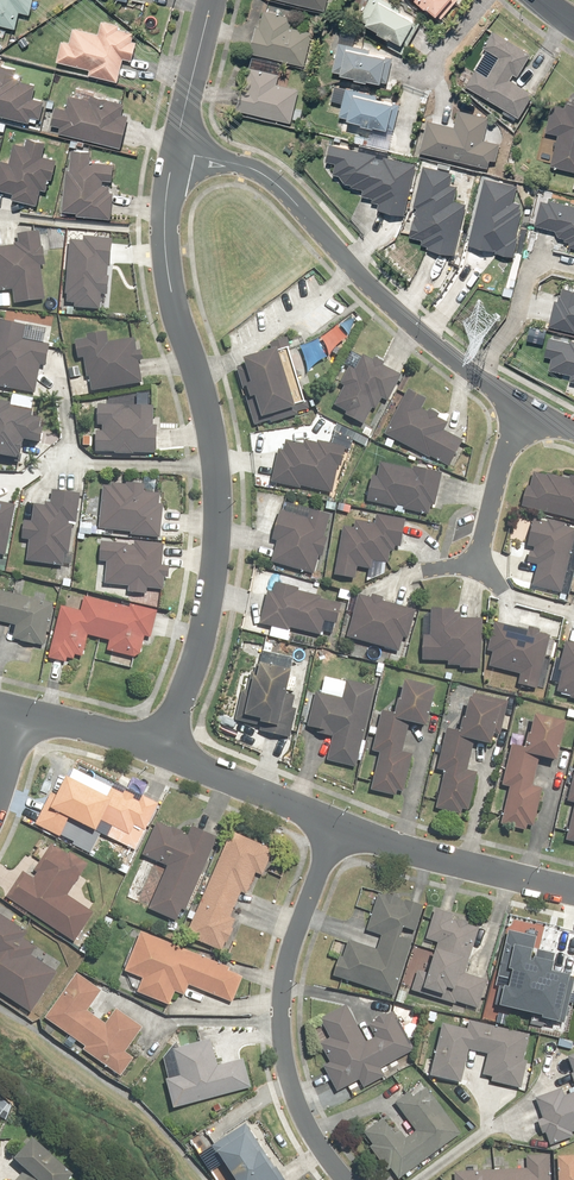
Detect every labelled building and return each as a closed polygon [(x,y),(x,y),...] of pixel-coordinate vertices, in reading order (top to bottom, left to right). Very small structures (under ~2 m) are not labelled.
[(33,0),(0,0),(0,26),(15,29),(19,13),(29,15),(33,0)] [(268,1),(323,12),(325,0),(268,0),(268,1)] [(355,21),(401,47),(415,23),(398,13),(400,10),(382,0),(366,0),(355,21)] [(434,20),(451,0),(411,0),(434,20)] [(251,31),(246,55),(302,66),(308,33),(287,29),(289,16),(261,10),(257,32),(251,31)] [(59,41),(54,63),(87,70),(86,77),(115,83),(120,59),(131,62),(135,44),(127,42),(130,31),(114,28),(114,24),(98,20),(95,34),(70,29),(67,43),(59,41)] [(530,55),(493,31),(482,47),(497,56),(483,77),(475,72),(467,86),(519,119),(532,97),(508,82),(512,76),(515,78),(530,55)] [(336,72),(336,78),(378,83),(381,58),(366,56),(367,49),(360,48),(361,39),(354,38),(354,45),(332,43),(331,53),(334,53),(331,72),(336,72)] [(241,87),(235,110),(289,123),(290,119),(299,121),(302,112),(293,109),(298,90),(274,84),(277,72),(249,65),(243,87),(241,87)] [(37,125),(41,101),(34,99),(36,86),(12,81),(15,69),(0,66),(0,118),(37,125)] [(375,94),(345,87),(338,118),(385,129),(391,104),(374,100),(375,94)] [(61,126),(59,134),(119,150),(128,116),(119,114),(121,105),(89,96),(88,102),(67,97),(63,109),(51,106),(47,122),(61,126)] [(566,101),(563,115),(551,112),(546,133),(557,136),(550,167),(573,173),(573,103),(566,101)] [(425,121),(417,154),(486,170),(488,161),(495,162),(499,144),(483,140),(488,116),(458,109),(453,128),(425,121)] [(11,194),(9,199),(35,206),(39,191),(45,192),(54,160),(42,157),(46,143),(28,138),(26,147),(13,144),(8,164),(0,162),(0,191),(11,194)] [(416,166),(327,143),(322,161),(331,164),(328,176),(340,178),(338,184),(350,187),(350,188),(361,191),(360,196),(373,199),(372,203),(380,205),(377,215),(402,221),(416,166)] [(69,171),(63,170),(61,211),(75,212),(75,217),(111,219),(112,191),(107,191),(108,186),(101,185),(102,180),(109,181),(110,164),(88,162),(88,151),(70,150),(69,171)] [(453,174),(421,166),(404,235),(420,239),(418,246),(450,254),(463,205),(461,204),(465,188),(450,185),(453,174)] [(517,186),(481,177),(464,248),(513,260),(519,238),(513,237),(521,205),(513,203),(517,186)] [(540,199),(533,225),(556,230),(555,237),(568,240),(566,248),(573,250),(573,207),(552,202),(554,195),(541,192),(540,199)] [(73,241),(68,241),(62,297),(66,298),(65,305),(74,306),(74,311),(98,313),(99,298),(106,299),(112,237),(74,234),(73,241)] [(0,249),(0,293),(10,292),(12,305),(44,302),(41,268),(45,268),(41,236),(15,238),(16,248),(0,249)] [(559,288),(556,302),(553,301),(547,327),(573,333),(573,329),(573,291),(559,288)] [(0,323),(0,389),(35,395),(39,371),(44,372),(48,347),(23,343),(26,327),(0,323)] [(104,335),(84,339),(85,343),(72,345),(75,360),(83,359),(89,393),(141,385),(135,342),(106,346),(104,335)] [(547,338),(544,358),(549,359),(547,371),(568,375),(567,381),(573,383),(573,343),(547,338)] [(266,346),(269,354),(241,363),(244,370),(234,373),(253,429),(268,423),(267,419),(305,406),(287,354),(283,341),(266,346)] [(355,368),(350,365),(339,385),(343,387),(331,407),(345,415),(343,418),(362,429),(372,411),(374,412),(380,402),(386,405),(401,378),(361,356),(355,368)] [(424,401),(406,392),(383,437),(448,470),(461,443),(444,435),(450,425),(420,409),(424,401)] [(13,463),(14,460),(21,461),(22,447),(38,448),(41,423),(29,422),(30,416),(8,413),(9,409),(0,408),(0,462),(13,463)] [(94,433),(94,454),(114,455),(114,457),(131,458),(131,455),(156,455),(157,427),(153,427),(154,410),(95,408),(95,426),(99,426),(99,434),(94,433)] [(276,452),(271,484),(333,493),(337,468),(340,469),(343,450),(285,441),(283,453),(276,452)] [(369,477),(363,502),(426,517),(429,508),(435,509),(443,478),(382,463),(378,479),(369,477)] [(520,510),(573,522),(573,479),(569,478),(568,483),(532,475),(529,489),(524,488),(520,510)] [(99,520),(99,531),(131,533),(130,538),(160,540),(162,507),(158,507),(159,495),(140,494),(140,486),(122,485),(122,488),(101,486),(100,504),(89,503),(88,520),(99,520)] [(43,508),(32,507),(31,524),(21,524),(20,540),(26,540),(24,564),(71,568),(78,495),(50,493),(49,505),(43,504),(43,508)] [(15,508),(0,505),(0,558),(5,559),(15,508)] [(321,540),(328,518),(288,506),(285,514),(280,513),(271,543),(275,545),(270,565),(316,578),(327,541),(321,540)] [(341,521),(340,527),(332,579),(353,582),(355,568),(370,570),(371,561),(388,563),(389,554),(399,555),(405,521),(378,517),(376,527),(341,521)] [(573,541),(573,532),(545,524),(544,526),(533,523),(527,549),(531,550),(528,563),(537,565),(531,587),(561,594),(573,541)] [(133,546),(99,544),(97,563),(105,563),(103,586),(128,588),(127,596),(145,597),(145,591),(162,592),(163,580),(168,580),(169,569),(159,568),(160,545),(133,543),(133,546)] [(271,594),(266,593),(260,627),(271,629),(269,637),(285,640),(286,630),(321,636),(323,624),(337,626),(341,605),(320,601),(321,599),(296,595),(298,588),(273,584),(271,594)] [(16,626),(13,643),(45,649),(53,604),(0,594),(0,623),(16,626)] [(370,600),(357,597),(347,639),(355,641),(354,644),(400,654),(402,642),(408,644),(415,613),(380,604),(382,598),(371,595),(370,600)] [(129,610),(83,599),(80,613),(60,608),(48,659),(71,664),(73,657),(79,658),(84,637),(108,642),(105,652),(111,654),(109,663),(131,668),(133,658),(138,659),(143,638),(148,639),(155,612),(130,606),(129,610)] [(459,613),(429,612),(429,637),(422,637),(422,661),(433,662),(433,667),(456,668),(456,673),(480,673),(482,622),(459,622),(459,613)] [(535,694),(545,658),(551,659),(556,642),(550,640),(537,636),(538,631),(530,629),(529,634),(493,624),(485,653),(492,655),(488,668),(520,677),(516,689),(535,694)] [(566,644),(555,679),(559,681),(554,696),(573,702),(573,647),(566,644)] [(275,733),(276,728),(284,692),(294,694),(297,678),(286,676),(290,661),(261,654),(256,676),(248,675),(244,695),(241,694),(235,721),(255,725),(254,728),(275,733)] [(355,769),(375,689),(348,682),(343,701),(316,694),(306,735),(331,741),(325,761),(355,769)] [(436,691),(402,684),(394,718),(379,714),(370,752),(380,754),(371,792),(403,799),(412,757),(402,755),(408,729),(426,733),(436,691)] [(501,708),(467,701),(459,735),(444,731),(435,769),(445,771),(436,809),(468,816),(477,774),(467,772),(473,746),(491,750),(501,708)] [(564,725),(530,717),(523,751),(507,748),(499,785),(508,787),(500,825),(531,832),(541,791),(531,789),(537,762),(555,766),(564,725)] [(572,767),(565,802),(573,804),(567,838),(573,840),(573,845),(573,767),(572,767)] [(63,796),(54,792),(40,825),(96,850),(104,832),(141,848),(161,801),(119,782),(114,792),(73,774),(63,796)] [(190,910),(220,835),(195,825),(191,834),(160,821),(145,857),(170,867),(154,907),(182,918),(186,909),(190,910)] [(293,855),(234,831),(191,935),(226,950),(228,943),(230,944),(240,918),(232,915),(242,890),(249,893),(258,872),(268,876),(270,872),(284,877),(293,855)] [(27,871),(11,895),(76,940),(95,912),(70,894),(91,865),(57,841),(39,867),(42,868),(36,877),(27,871)] [(337,958),(331,978),(394,999),(424,910),(376,893),(364,930),(379,935),(374,950),(347,941),(341,959),(337,958)] [(416,969),(409,990),(476,1011),(485,982),(462,974),(476,929),(464,925),(465,922),(450,918),(452,914),(434,909),(425,940),(434,942),(425,972),(416,969)] [(0,916),(0,989),(36,1011),(60,971),(35,956),(40,948),(26,939),(30,933),(0,916)] [(248,973),(147,928),(128,971),(147,979),(141,992),(170,1005),(177,989),(188,994),(192,985),(235,1004),(248,973)] [(495,1012),(563,1028),(573,982),(573,980),(567,979),(569,972),(553,968),(555,959),(531,953),(534,938),(503,931),(485,1010),(495,1012)] [(105,986),(81,970),(50,1017),(88,1041),(82,1050),(123,1077),(136,1058),(128,1053),(145,1027),(118,1010),(110,1023),(90,1009),(105,986)] [(327,1065),(321,1068),(333,1092),(356,1081),(359,1087),(382,1076),(381,1073),(400,1064),(397,1058),(414,1050),(395,1012),(370,1025),(376,1037),(364,1043),(346,1007),(317,1021),(327,1041),(318,1046),(327,1065)] [(466,1030),(438,1024),(427,1078),(459,1084),(466,1051),(485,1055),(481,1074),(491,1077),(490,1085),(519,1091),(525,1063),(522,1063),(528,1036),(467,1024),(466,1030)] [(221,1064),(214,1037),(175,1047),(178,1057),(166,1060),(179,1109),(255,1089),(247,1057),(221,1064)] [(563,1059),(571,1086),(573,1085),(573,1056),(563,1059)] [(459,1135),(420,1083),(412,1088),(418,1095),(411,1100),(407,1096),(395,1105),(414,1131),(403,1139),(399,1133),(392,1138),(379,1120),(362,1134),(371,1145),(367,1148),(386,1172),(389,1169),(397,1179),(399,1179),(459,1135)] [(2,1116),(14,1102),(0,1090),(0,1114),(2,1116)] [(562,1096),(560,1091),(534,1100),(548,1145),(571,1138),(570,1132),(573,1131),(573,1093),(562,1096)] [(249,1117),(224,1132),(227,1137),(214,1144),(217,1149),(204,1156),(216,1178),(238,1166),(246,1179),(290,1179),(288,1176),(284,1178),(249,1117)] [(31,1165),(18,1179),(72,1179),(81,1170),(41,1134),(22,1156),(31,1165)] [(549,1156),(523,1156),(524,1171),(450,1173),(450,1179),(549,1179),(549,1156)] [(555,1157),(555,1179),(573,1179),(573,1157),(555,1157)]
